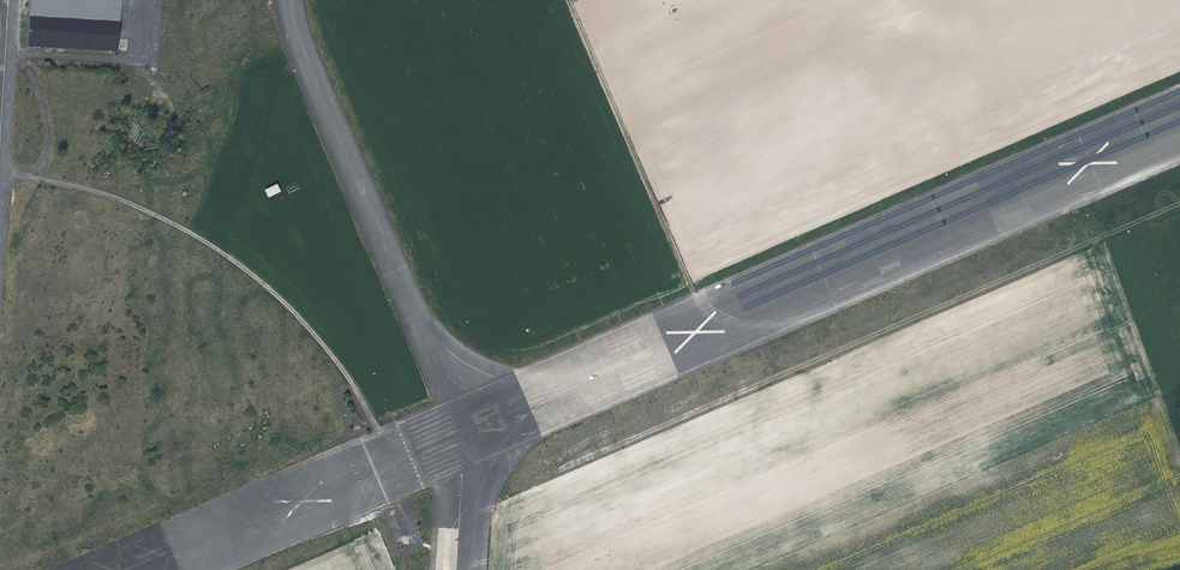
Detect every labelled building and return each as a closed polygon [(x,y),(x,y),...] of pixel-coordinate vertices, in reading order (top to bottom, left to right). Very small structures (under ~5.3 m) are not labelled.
[(30,42),(117,47),(120,0),(33,0),(30,42)]
